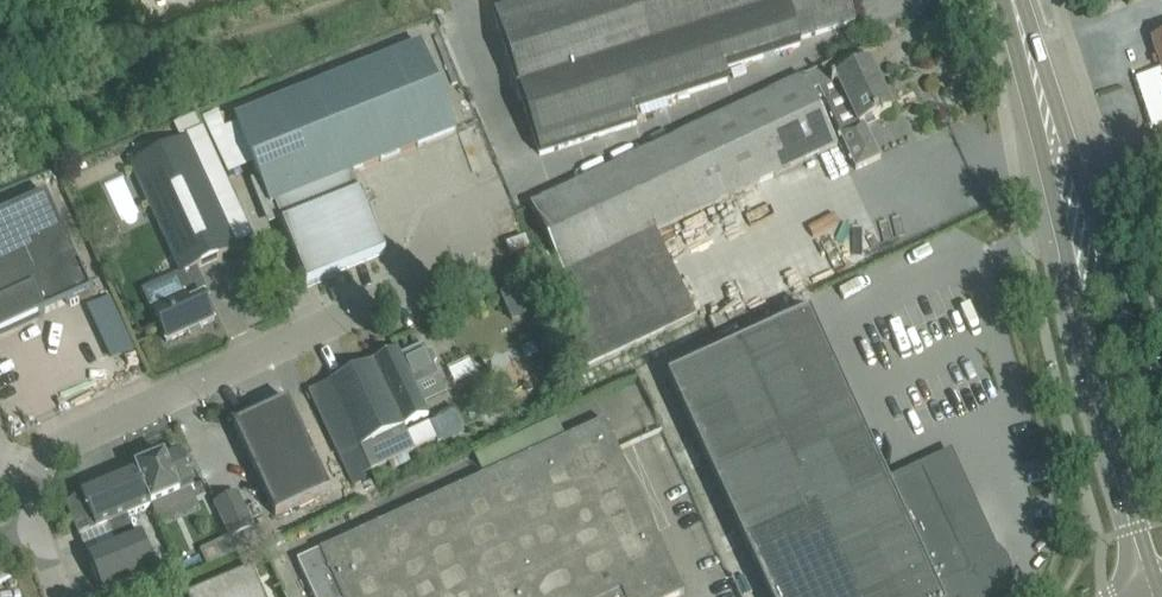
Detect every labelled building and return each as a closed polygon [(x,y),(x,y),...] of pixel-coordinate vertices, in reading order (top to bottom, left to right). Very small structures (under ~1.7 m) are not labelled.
[(728,80),(724,69),(800,45),(798,39),(855,21),(848,0),(528,0),(494,11),(540,154),(637,123),(633,111),(728,80)] [(1151,37),(1161,69),(1161,34),(1151,37)] [(353,173),(456,132),(420,43),(317,84),(353,173)] [(587,369),(676,328),(697,318),(697,316),(665,332),(624,246),(837,146),(811,92),(819,88),(840,133),(839,134),(856,169),(880,157),(874,143),(871,145),(862,124),(891,110),(869,63),(842,76),(835,62),(530,205),(551,250),(542,254),(552,276),(587,369)] [(361,192),(353,173),(317,84),(278,100),(346,269),(386,253),(361,192)] [(306,285),(346,269),(278,100),(235,118),(259,177),(251,180),(264,214),(277,209),(282,223),(282,224),(306,285)] [(190,291),(152,308),(166,341),(214,319),(202,293),(208,290),(197,267),(238,249),(237,247),(240,246),(238,241),(235,243),(187,138),(131,163),(190,291)] [(91,293),(45,193),(0,214),(0,334),(91,293)] [(91,235),(91,237),(91,238),(91,239),(91,240),(92,241),(92,242),(93,244),(94,245),(94,246),(95,246),(96,247),(97,248),(98,249),(100,249),(101,249),(102,250),(103,250),(104,250),(106,250),(107,250),(108,250),(109,250),(110,249),(111,248),(112,248),(113,247),(114,246),(115,245),(116,244),(116,243),(117,242),(117,241),(118,240),(118,239),(118,238),(118,236),(118,235),(118,234),(118,233),(118,232),(117,230),(116,229),(116,228),(115,227),(114,226),(113,226),(112,225),(111,224),(110,224),(109,223),(108,223),(107,222),(106,222),(104,222),(103,222),(102,222),(101,223),(100,223),(98,223),(97,224),(96,225),(95,226),(94,227),(93,228),(92,229),(92,231),(91,232),(91,233),(91,234),(91,235)] [(964,544),(958,547),(923,469),(888,484),(810,313),(668,379),(768,596),(1003,596),(1006,594),(1011,585),(1012,574),(1010,563),(1005,553),(996,546),(986,542),(975,541),(964,544)] [(398,351),(310,391),(352,483),(363,478),(361,475),(388,463),(437,440),(429,423),(407,433),(404,426),(428,415),(421,401),(445,390),(434,365),(437,361),(432,351),(427,351),(424,344),(400,355),(398,351)] [(288,401),(233,426),(275,516),(330,491),(288,401)] [(604,421),(298,561),(315,596),(607,596),(640,582),(654,595),(655,596),(675,596),(684,593),(619,453),(604,421)] [(630,462),(671,451),(666,432),(626,443),(630,462)] [(178,450),(135,468),(151,505),(158,523),(198,506),(191,489),(194,487),(178,450)] [(133,535),(125,516),(151,505),(135,468),(81,491),(66,504),(79,536),(87,554),(102,592),(156,569),(140,532),(133,535)] [(253,528),(237,494),(215,504),(231,538),(253,528)] [(199,545),(204,564),(225,558),(221,540),(199,545)] [(252,570),(187,596),(263,596),(252,570)]
